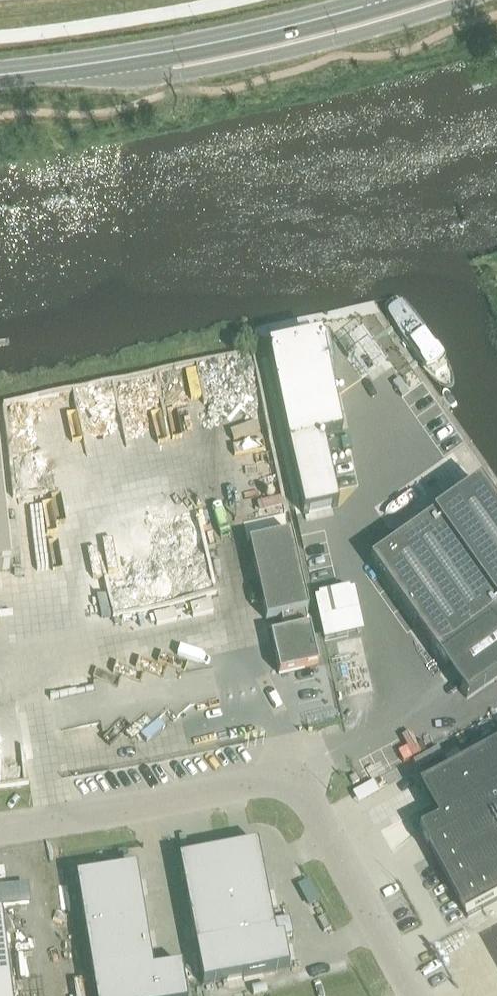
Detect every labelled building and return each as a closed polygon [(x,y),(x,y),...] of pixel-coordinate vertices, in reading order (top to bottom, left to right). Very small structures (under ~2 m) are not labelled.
[(322,345),(267,357),(303,514),(338,506),(322,437),(342,433),(322,345)] [(231,430),(253,426),(251,414),(229,417),(231,430)] [(466,699),(496,677),(496,512),(477,484),(368,561),(466,699)] [(119,506),(141,505),(140,489),(118,490),(119,506)] [(9,569),(0,490),(0,570),(9,569)] [(269,635),(278,675),(317,666),(305,611),(308,610),(290,532),(247,542),(265,620),(280,617),(284,632),(269,635)] [(193,601),(172,606),(175,619),(196,614),(193,601)] [(163,609),(143,613),(145,626),(166,621),(163,609)] [(194,709),(211,705),(209,696),(192,700),(194,709)] [(201,730),(202,740),(226,738),(225,728),(201,730)] [(418,832),(429,853),(432,852),(467,917),(496,901),(496,743),(466,760),(418,788),(436,822),(418,832)] [(359,781),(355,773),(347,777),(352,785),(359,781)] [(256,843),(177,859),(202,985),(289,968),(283,938),(290,937),(287,919),(272,922),(256,843)] [(94,995),(185,995),(180,965),(152,969),(135,867),(75,877),(94,995)] [(0,914),(0,995),(11,995),(0,914)]
